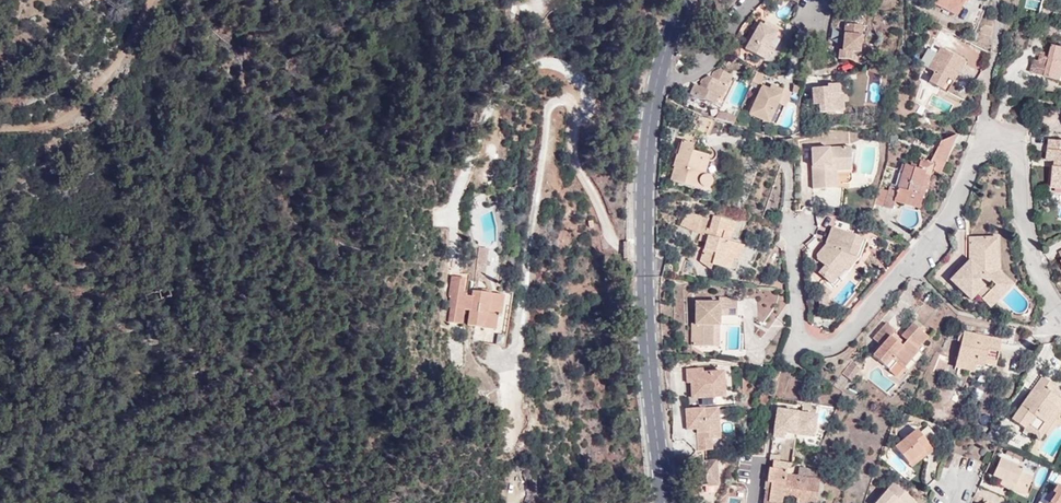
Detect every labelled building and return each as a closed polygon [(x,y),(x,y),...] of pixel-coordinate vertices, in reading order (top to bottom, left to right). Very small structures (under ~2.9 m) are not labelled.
[(931,3),(956,16),(964,0),(933,0),(931,3)] [(1042,0),(1022,0),(1019,5),(1037,12),(1042,0)] [(745,50),(764,60),(768,51),(766,50),(774,33),(775,29),(762,22),(761,26),(758,25),(745,50)] [(857,52),(858,46),(862,27),(846,23),(838,56),(851,59),(853,51),(857,52)] [(864,41),(867,28),(862,27),(858,46),(864,41)] [(772,53),(780,37),(774,33),(766,50),(768,51),(772,53)] [(932,44),(924,58),(932,63),(940,48),(932,44)] [(1053,46),(1050,56),(1045,75),(1044,77),(1059,81),(1060,75),(1060,48),(1053,46)] [(934,73),(928,82),(940,89),(950,72),(956,75),(964,62),(940,48),(932,63),(928,69),(934,73)] [(1034,61),(1031,71),(1045,75),(1050,56),(1041,53),(1039,62),(1034,61)] [(706,80),(703,78),(697,81),(694,89),(689,87),(685,96),(707,107),(713,97),(715,98),(724,79),(711,72),(709,73),(706,80)] [(940,89),(946,92),(956,75),(950,72),(940,89)] [(759,85),(764,76),(758,73),(754,82),(759,85)] [(715,98),(713,97),(707,107),(716,111),(730,82),(724,79),(715,98)] [(776,88),(770,85),(767,91),(773,94),(776,88)] [(849,114),(850,108),(850,97),(848,97),(848,87),(836,87),(835,90),(817,90),(817,106),(821,106),(830,106),(830,114),(849,114)] [(783,107),(789,94),(776,88),(773,94),(767,91),(761,88),(749,113),(767,122),(777,104),(783,107)] [(767,122),(775,125),(783,107),(777,104),(767,122)] [(923,117),(926,110),(920,107),(920,108),(918,107),(914,111),(916,112),(915,113),(923,117)] [(719,112),(716,118),(733,123),(734,118),(728,113),(719,112)] [(932,161),(937,164),(934,171),(941,174),(956,134),(938,141),(932,161)] [(1050,139),(1047,160),(1054,161),(1057,162),(1056,166),(1054,166),(1053,166),(1050,186),(1060,188),(1060,141),(1050,139)] [(707,155),(690,150),(692,144),(682,141),(669,180),(698,189),(700,186),(704,188),(708,187),(711,183),(710,179),(707,175),(702,175),(707,160),(706,159),(707,155)] [(814,158),(815,166),(810,166),(810,190),(828,189),(827,166),(849,165),(848,147),(809,149),(809,159),(814,158)] [(919,164),(917,169),(929,173),(930,167),(919,164)] [(834,171),(849,170),(849,165),(827,166),(828,189),(834,189),(834,171)] [(918,209),(929,173),(917,169),(904,165),(897,189),(889,187),(887,192),(883,207),(892,210),(894,202),(918,209)] [(877,189),(872,204),(883,207),(887,192),(877,189)] [(686,213),(680,226),(695,233),(699,218),(686,213)] [(729,269),(732,258),(736,243),(728,241),(733,222),(713,216),(709,229),(705,227),(702,235),(707,236),(705,243),(700,263),(710,270),(711,264),(729,269)] [(699,218),(695,233),(699,234),(702,235),(705,227),(707,221),(699,218)] [(823,266),(817,274),(825,281),(842,261),(846,264),(852,256),(855,258),(856,258),(863,240),(830,227),(823,245),(823,246),(815,256),(815,260),(823,266)] [(699,234),(697,241),(705,243),(707,236),(702,235),(699,234)] [(995,271),(994,236),(967,235),(967,258),(947,280),(969,299),(974,294),(987,307),(1008,283),(995,271)] [(739,261),(743,245),(736,243),(732,258),(739,261)] [(479,278),(483,278),(487,248),(478,247),(472,287),(477,287),(479,278)] [(842,268),(845,271),(855,258),(852,256),(846,264),(842,261),(825,281),(829,284),(842,268)] [(465,312),(468,313),(470,300),(467,300),(468,297),(464,297),(464,289),(467,290),(469,278),(466,278),(466,282),(453,279),(450,296),(452,296),(450,308),(452,309),(449,324),(464,326),(465,312)] [(829,292),(823,287),(819,291),(816,294),(817,307),(826,307),(825,296),(829,292)] [(468,313),(466,325),(482,327),(494,329),(496,317),(499,317),(502,295),(472,290),(470,300),(468,313)] [(691,323),(690,346),(709,346),(711,322),(717,322),(718,315),(735,316),(736,300),(719,299),(718,303),(695,302),(694,323),(691,323)] [(709,346),(716,346),(717,322),(711,322),(709,346)] [(880,345),(871,354),(881,364),(888,357),(892,361),(898,368),(914,351),(925,340),(912,327),(901,338),(904,341),(899,347),(889,337),(894,331),(887,324),(872,338),(880,345)] [(505,331),(494,329),(482,327),(479,343),(502,347),(505,331)] [(901,338),(894,331),(889,337),(899,347),(904,341),(901,338)] [(994,367),(1000,341),(963,332),(960,342),(954,368),(973,372),(975,365),(983,367),(984,365),(994,367)] [(919,356),(914,351),(898,368),(903,372),(919,356)] [(892,361),(888,357),(881,364),(885,369),(892,361)] [(699,409),(725,407),(723,373),(707,374),(707,375),(703,376),(702,372),(684,373),(684,374),(685,386),(692,386),(693,400),(699,400),(699,409)] [(1011,420),(1024,430),(1028,425),(1037,432),(1054,409),(1059,412),(1060,409),(1060,399),(1057,396),(1054,399),(1049,395),(1053,390),(1055,386),(1042,376),(1011,420)] [(1057,396),(1058,394),(1053,390),(1049,395),(1054,399),(1057,396)] [(718,440),(718,408),(685,410),(685,431),(695,431),(696,451),(710,451),(710,440),(718,440)] [(1037,432),(1028,425),(1024,430),(1039,440),(1059,412),(1054,409),(1037,432)] [(795,413),(776,410),(772,437),(782,438),(783,433),(792,434),(795,413)] [(814,416),(795,413),(792,434),(811,437),(814,416)] [(915,429),(893,446),(907,463),(921,451),(923,454),(924,455),(932,450),(915,429)] [(713,461),(704,462),(703,451),(692,452),(692,463),(689,463),(690,488),(715,486),(713,461)] [(907,463),(909,466),(923,454),(921,451),(907,463)] [(1000,479),(999,484),(1025,495),(1032,478),(1020,473),(1022,468),(1000,458),(992,475),(1000,479)] [(766,482),(770,482),(768,498),(764,497),(763,502),(781,502),(782,498),(796,500),(795,502),(815,502),(817,493),(813,493),(813,487),(817,487),(818,481),(807,480),(808,471),(806,469),(798,468),(797,476),(791,475),(785,475),(785,471),(790,467),(791,463),(772,461),(771,469),(768,468),(766,482)] [(819,473),(808,471),(807,480),(818,481),(819,473)] [(873,502),(898,502),(905,493),(891,481),(873,502)] [(1058,484),(1053,491),(1055,493),(1049,502),(1060,502),(1060,486),(1058,484)] [(905,493),(898,502),(913,502),(915,501),(905,493)] [(978,502),(981,496),(975,493),(972,499),(978,502)]
